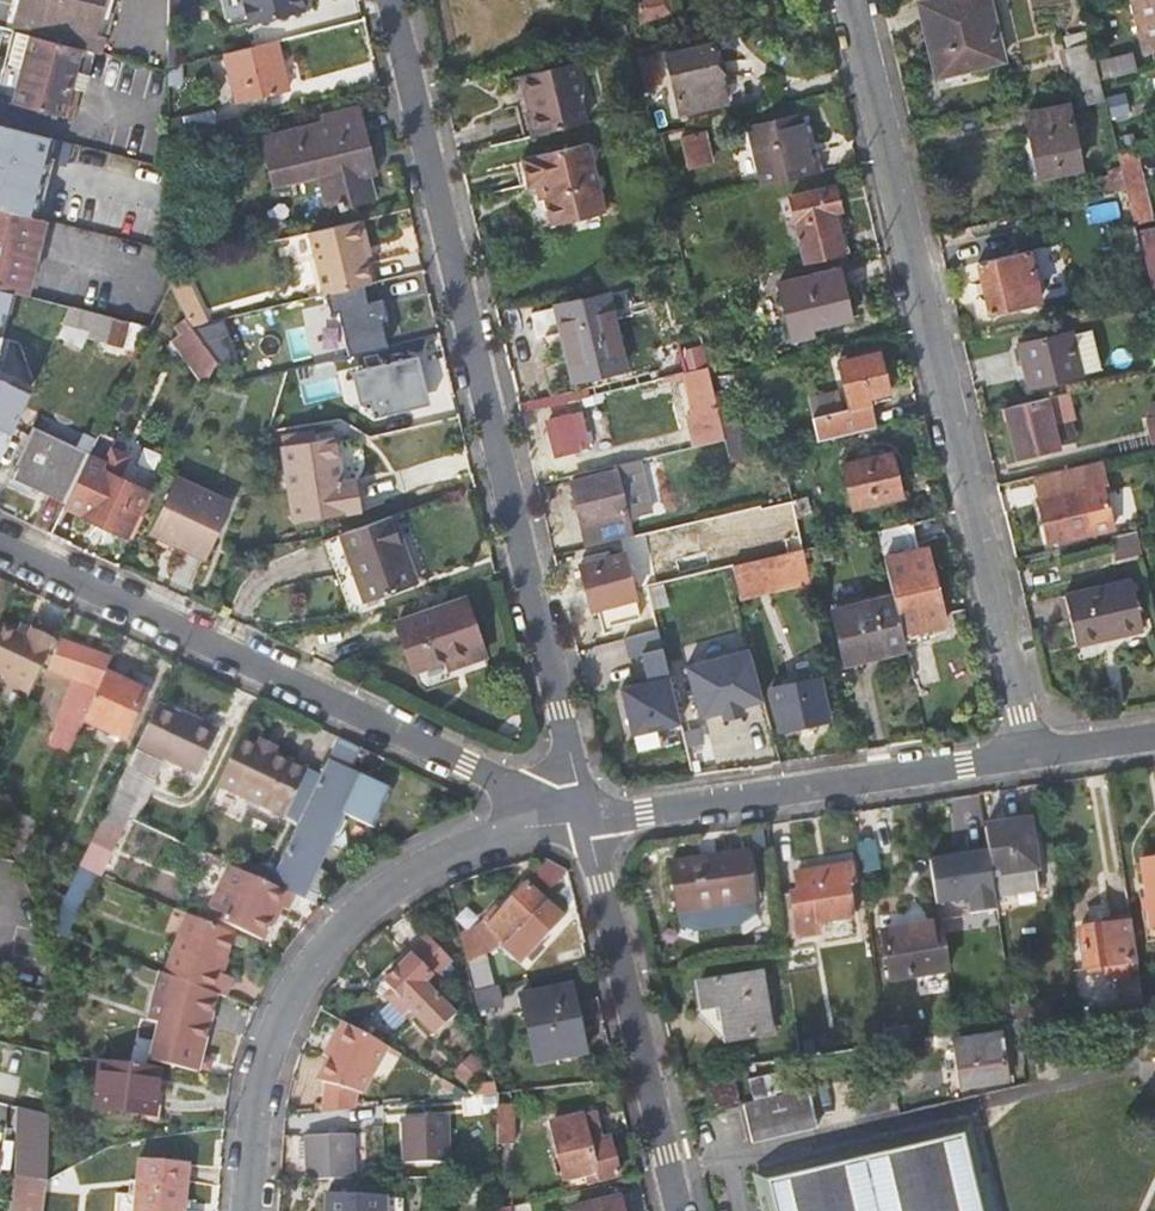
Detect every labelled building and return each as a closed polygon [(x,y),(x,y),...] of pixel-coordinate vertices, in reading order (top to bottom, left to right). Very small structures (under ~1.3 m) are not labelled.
[(16,30),(81,47),(102,52),(116,0),(24,0),(16,30)] [(170,13),(197,5),(196,0),(170,0),(170,13)] [(249,23),(301,11),(299,0),(244,0),(249,23)] [(674,15),(670,0),(634,0),(639,23),(674,15)] [(992,0),(933,0),(924,2),(940,73),(1006,58),(992,0)] [(1146,49),(1154,47),(1154,0),(1134,0),(1146,49)] [(197,5),(170,13),(170,24),(200,17),(197,5)] [(609,28),(611,36),(631,31),(629,22),(609,28)] [(1073,65),(1078,86),(1103,79),(1098,59),(1091,29),(1068,35),(1070,47),(1062,50),(1066,66),(1073,65)] [(81,47),(16,30),(13,30),(0,81),(0,98),(72,115),(79,83),(73,82),(81,47)] [(290,91),(278,41),(225,53),(237,103),(267,96),(269,104),(280,102),(278,94),(290,91)] [(662,54),(676,115),(729,102),(723,76),(728,75),(725,62),(720,64),(716,41),(662,54)] [(1134,50),(1098,59),(1103,79),(1138,71),(1134,50)] [(641,61),(647,86),(662,82),(655,58),(641,61)] [(527,112),(532,136),(591,121),(578,60),(530,73),(538,109),(527,112)] [(180,78),(179,64),(170,66),(170,78),(180,78)] [(1080,99),(1106,94),(1103,79),(1078,86),(1080,99)] [(1031,113),(1042,174),(1081,167),(1069,106),(1031,113)] [(277,184),(323,173),(330,202),(343,199),(345,206),(376,198),(370,174),(376,173),(361,109),(326,117),(328,125),(267,139),(277,184)] [(188,117),(191,135),(219,128),(215,111),(188,117)] [(751,125),(765,184),(822,170),(817,149),(812,151),(803,112),(751,125)] [(1126,113),(1112,117),(1121,153),(1135,149),(1126,113)] [(33,215),(53,137),(0,123),(0,207),(33,215)] [(684,135),(691,167),(715,161),(708,129),(684,135)] [(591,142),(524,159),(525,163),(531,187),(536,185),(544,184),(547,198),(553,225),(608,213),(591,142)] [(1148,182),(1140,148),(1135,149),(1121,153),(1123,163),(1129,187),(1148,182)] [(531,187),(525,163),(517,165),(523,189),(531,187)] [(1094,171),(1099,194),(1129,187),(1123,163),(1094,171)] [(1129,187),(1137,220),(1138,223),(1154,219),(1154,211),(1148,182),(1129,187)] [(547,198),(544,184),(536,185),(539,200),(547,198)] [(792,195),(807,263),(846,254),(838,211),(843,210),(838,184),(792,195)] [(45,218),(33,215),(0,207),(0,288),(26,295),(45,218)] [(371,242),(365,219),(313,231),(328,294),(366,285),(374,284),(368,256),(374,255),(371,242)] [(1120,252),(1143,246),(1140,230),(1138,223),(1137,220),(1114,226),(1120,252)] [(1140,230),(1143,246),(1154,294),(1154,226),(1140,230)] [(1030,247),(979,260),(991,313),(1042,300),(1030,247)] [(380,282),(374,255),(368,256),(374,284),(380,282)] [(186,261),(170,265),(170,275),(173,288),(189,315),(194,322),(196,325),(209,323),(188,280),(186,261)] [(815,327),(853,318),(841,268),(781,282),(794,340),(817,335),(815,327)] [(366,285),(328,294),(332,313),(340,311),(351,356),(390,347),(384,320),(389,319),(385,300),(370,303),(366,285)] [(612,294),(559,307),(575,377),(628,364),(612,294)] [(31,315),(63,323),(71,306),(35,297),(31,315)] [(22,361),(30,309),(0,304),(0,358),(22,361)] [(87,337),(140,350),(149,329),(152,325),(71,306),(63,323),(55,340),(83,348),(87,337)] [(197,381),(212,370),(217,360),(212,352),(197,326),(196,325),(194,322),(189,315),(174,326),(179,334),(169,339),(197,381)] [(225,319),(197,326),(212,352),(229,341),(228,334),(225,319)] [(1021,343),(1032,385),(1083,373),(1082,367),(1101,363),(1093,329),(1077,333),(1075,330),(1021,343)] [(701,345),(679,351),(685,370),(707,364),(701,345)] [(893,390),(883,349),(843,359),(854,407),(818,416),(823,438),(877,425),(871,402),(870,396),(893,390)] [(420,354),(360,368),(368,401),(371,400),(375,416),(431,402),(420,354)] [(717,387),(714,374),(711,365),(693,369),(689,370),(699,412),(693,414),(700,443),(729,436),(725,419),(717,387)] [(197,381),(203,390),(212,370),(197,381)] [(816,413),(848,407),(844,388),(813,393),(816,413)] [(1071,392),(1051,397),(1008,407),(1020,456),(1062,447),(1056,419),(1065,417),(1065,421),(1077,418),(1071,392)] [(572,412),(551,418),(559,454),(590,447),(586,430),(577,432),(572,412)] [(44,413),(39,423),(62,434),(67,426),(44,413)] [(35,421),(20,415),(6,446),(21,452),(35,421)] [(752,455),(742,415),(725,419),(729,436),(734,459),(752,455)] [(39,423),(35,421),(21,452),(11,473),(68,500),(93,449),(62,434),(39,423)] [(338,473),(331,428),(320,430),(280,436),(291,520),(358,510),(352,470),(338,473)] [(68,500),(66,504),(127,533),(147,492),(119,478),(130,455),(113,447),(111,452),(95,444),(94,445),(93,449),(68,500)] [(892,452),(845,464),(855,507),(903,496),(892,452)] [(655,510),(643,458),(618,464),(619,468),(575,480),(591,546),(635,535),(630,516),(655,510)] [(1110,484),(1104,459),(1060,470),(1064,490),(1041,497),(1051,540),(1092,530),(1084,490),(1110,484)] [(1036,475),(1041,497),(1064,490),(1060,470),(1054,471),(1036,475)] [(178,478),(151,534),(204,558),(230,503),(178,478)] [(154,495),(147,492),(127,533),(135,536),(154,495)] [(415,585),(391,514),(347,529),(323,538),(349,612),(369,604),(369,601),(415,585)] [(812,517),(800,520),(807,547),(818,545),(812,517)] [(921,549),(914,522),(880,529),(895,593),(905,632),(946,623),(930,548),(921,549)] [(1115,560),(1142,555),(1137,530),(1110,536),(1115,560)] [(826,578),(818,545),(807,547),(815,580),(826,578)] [(800,585),(815,580),(807,547),(795,550),(792,551),(800,585)] [(638,595),(628,554),(583,565),(593,606),(598,605),(604,626),(643,615),(638,595)] [(767,581),(761,558),(736,564),(742,587),(767,581)] [(1134,578),(1068,594),(1078,644),(1145,626),(1134,578)] [(669,580),(652,584),(658,611),(675,607),(669,580)] [(847,662),(908,647),(905,632),(895,593),(835,608),(847,662)] [(445,659),(448,668),(484,656),(465,598),(398,621),(415,670),(445,659)] [(19,622),(14,631),(26,637),(30,628),(19,622)] [(34,686),(50,652),(56,640),(30,628),(26,637),(14,631),(0,624),(0,670),(8,674),(34,686)] [(662,628),(628,637),(632,655),(645,652),(651,679),(623,685),(635,732),(684,721),(662,628)] [(50,742),(70,751),(85,717),(107,670),(113,657),(57,637),(56,640),(50,652),(56,654),(49,667),(75,677),(55,722),(59,724),(50,742)] [(756,647),(692,662),(704,714),(727,708),(728,715),(749,710),(747,703),(768,698),(756,647)] [(918,648),(909,649),(913,667),(922,665),(918,648)] [(148,690),(107,670),(85,717),(127,736),(148,690)] [(5,681),(30,694),(34,686),(8,674),(5,681)] [(774,689),(782,728),(830,717),(821,677),(774,689)] [(198,770),(217,730),(182,714),(157,702),(138,743),(198,770)] [(184,709),(182,714),(217,730),(219,725),(184,709)] [(314,901),(317,895),(308,890),(318,867),(343,812),(371,824),(388,786),(350,768),(360,744),(340,734),(272,882),(298,894),(314,901)] [(257,743),(240,735),(217,787),(285,819),(309,768),(276,752),(279,746),(260,738),(257,743)] [(145,765),(131,758),(109,805),(128,814),(138,818),(156,780),(141,772),(145,765)] [(100,874),(128,814),(109,805),(81,866),(98,873),(100,874)] [(0,821),(0,823),(18,863),(19,864),(38,821),(14,810),(10,818),(0,821)] [(1007,914),(1006,910),(1004,896),(1040,889),(1041,889),(1038,865),(1030,810),(1008,813),(1009,823),(986,827),(990,849),(998,910),(1000,916),(1007,914)] [(998,910),(990,849),(972,851),(972,855),(932,861),(938,904),(971,900),(973,914),(998,910)] [(755,912),(747,851),(670,862),(679,914),(675,935),(694,941),(699,931),(739,925),(742,935),(762,922),(755,912)] [(1143,861),(1152,926),(1154,926),(1154,859),(1143,861)] [(265,934),(271,919),(279,901),(286,904),(291,906),(298,894),(272,882),(234,863),(215,904),(225,909),(223,916),(265,934)] [(1046,864),(1038,865),(1041,889),(1049,888),(1046,864)] [(854,881),(852,865),(795,874),(798,890),(792,891),(798,936),(819,933),(818,922),(853,916),(848,882),(854,881)] [(89,892),(98,873),(81,866),(67,896),(52,930),(64,935),(84,889),(89,892)] [(328,870),(318,867),(308,890),(317,895),(328,870)] [(536,876),(527,887),(542,901),(551,890),(536,876)] [(542,901),(527,887),(502,913),(494,907),(483,920),(475,926),(460,934),(468,963),(474,960),(484,956),(493,952),(503,945),(521,963),(564,918),(548,902),(545,904),(542,901)] [(1042,905),(1040,889),(1004,896),(1006,910),(1042,905)] [(52,891),(42,912),(52,930),(67,896),(52,891)] [(278,921),(286,904),(279,901),(271,919),(278,921)] [(190,913),(162,972),(216,991),(225,995),(234,977),(221,969),(237,932),(190,913)] [(1122,961),(1137,959),(1131,921),(1081,928),(1087,967),(1107,965),(1109,977),(1124,975),(1122,961)] [(946,970),(939,926),(884,934),(891,978),(946,970)] [(396,1000),(389,1008),(401,1018),(408,1011),(434,1034),(454,1013),(422,984),(432,974),(433,976),(448,959),(423,936),(409,953),(410,954),(381,986),(387,992),(396,1000)] [(64,967),(52,965),(51,988),(62,990),(64,967)] [(197,1053),(216,991),(162,972),(160,971),(146,1019),(159,1021),(150,1053),(178,1058),(194,1063),(192,1070),(208,1072),(211,1058),(197,1053)] [(720,1005),(726,1041),(770,1034),(760,974),(699,985),(703,1008),(720,1005)] [(1137,976),(1117,980),(1121,1006),(1142,1003),(1137,976)] [(40,1038),(37,1049),(47,1051),(51,1052),(51,990),(33,986),(21,1033),(40,1038)] [(520,997),(536,1063),(586,1051),(571,986),(520,997)] [(380,999),(389,1008),(396,1000),(387,992),(380,999)] [(1053,1001),(1013,1007),(1014,1008),(1016,1022),(1056,1017),(1053,1001)] [(703,1008),(726,1041),(720,1005),(703,1008)] [(1032,1024),(1037,1059),(1057,1057),(1051,1021),(1032,1024)] [(1022,1064),(1016,1022),(1001,1025),(1002,1037),(953,1044),(960,1089),(1008,1081),(1006,1066),(1003,1044),(1011,1043),(1014,1065),(1022,1064)] [(349,1025),(332,1057),(325,1084),(361,1096),(364,1097),(391,1050),(349,1025)] [(1006,1066),(1014,1065),(1011,1043),(1003,1044),(1006,1066)] [(43,1065),(47,1051),(37,1049),(25,1046),(22,1060),(43,1065)] [(322,1082),(325,1084),(332,1057),(318,1081),(322,1082)] [(155,1114),(161,1066),(99,1058),(94,1106),(155,1114)] [(477,1074),(465,1063),(455,1074),(467,1085),(477,1074)] [(744,1104),(753,1140),(816,1124),(808,1088),(787,1093),(782,1073),(749,1081),(754,1102),(744,1104)] [(325,1084),(322,1082),(325,1111),(357,1108),(361,1096),(325,1084)] [(738,1104),(732,1082),(710,1088),(715,1111),(738,1104)] [(514,1162),(515,1092),(498,1093),(498,1100),(498,1120),(498,1163),(514,1162)] [(480,1119),(498,1120),(498,1100),(481,1100),(480,1119)] [(13,1104),(13,1171),(49,1180),(49,1179),(50,1114),(13,1104)] [(551,1123),(564,1180),(594,1172),(596,1180),(618,1175),(610,1142),(590,1146),(583,1115),(551,1123)] [(450,1117),(402,1117),(403,1161),(450,1161),(450,1117)] [(967,1128),(756,1178),(764,1210),(987,1210),(967,1128)] [(308,1135),(308,1177),(353,1176),(353,1134),(308,1135)] [(134,1210),(186,1210),(190,1162),(138,1157),(134,1210)] [(77,1164),(49,1179),(49,1180),(46,1210),(87,1210),(88,1191),(79,1190),(80,1175),(77,1164)] [(49,1180),(16,1177),(12,1210),(46,1210),(49,1180)] [(387,1198),(327,1192),(325,1210),(386,1210),(387,1198)] [(576,1210),(623,1210),(620,1198),(575,1208),(576,1210)]
